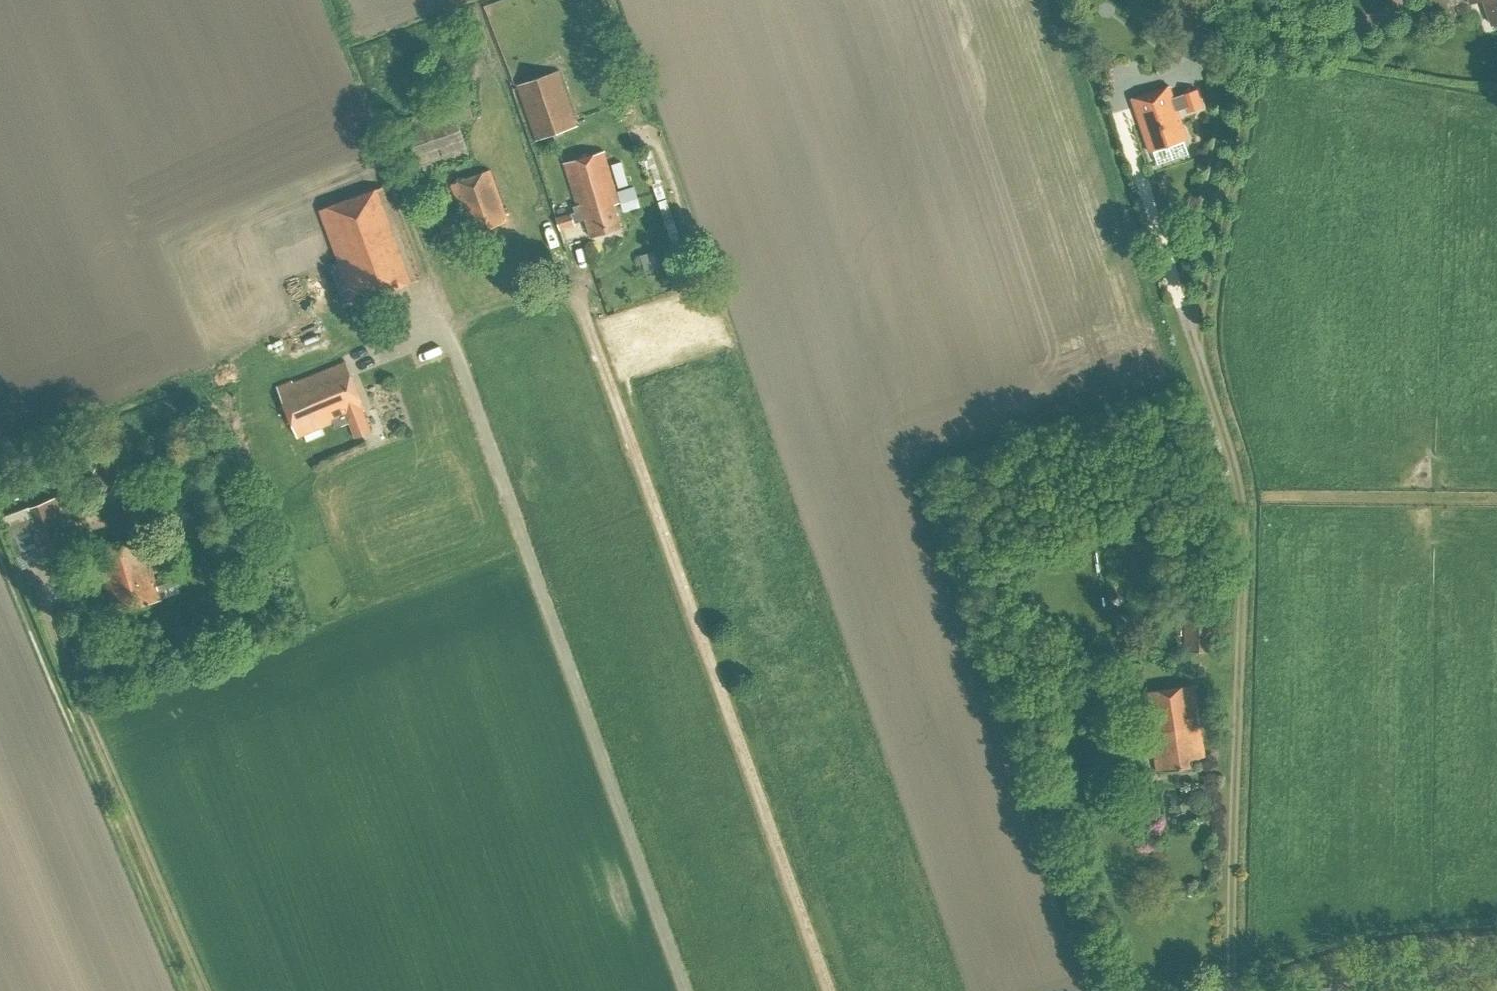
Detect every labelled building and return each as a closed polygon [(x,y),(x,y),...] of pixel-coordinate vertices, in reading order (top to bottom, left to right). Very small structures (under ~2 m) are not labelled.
[(1470,5),(1482,1),(1491,27),(1496,25),(1496,0),(1468,0),(1470,5)] [(559,70),(518,85),(539,140),(579,125),(559,70)] [(1172,87),(1134,100),(1150,151),(1188,139),(1179,110),(1185,108),(1187,112),(1204,107),(1198,89),(1175,97),(1172,87)] [(466,97),(386,124),(409,174),(468,154),(457,120),(472,115),(466,97)] [(1186,146),(1157,150),(1159,162),(1187,158),(1186,146)] [(578,204),(574,205),(576,211),(558,217),(561,229),(574,225),(575,221),(588,218),(593,235),(623,225),(616,204),(622,202),(605,149),(565,161),(578,204)] [(454,214),(454,215),(440,221),(444,232),(461,226),(465,237),(510,220),(492,170),(452,185),(461,211),(454,214)] [(384,186),(321,209),(356,303),(418,280),(384,186)] [(638,186),(621,189),(625,210),(642,207),(638,186)] [(293,381),(280,387),(301,436),(346,416),(355,438),(373,430),(364,409),(365,408),(345,362),(295,383),(293,381)] [(58,496),(23,508),(43,562),(77,549),(58,496)] [(162,599),(160,590),(180,584),(176,573),(157,579),(143,533),(98,547),(119,613),(162,599)] [(1183,612),(1182,650),(1214,651),(1214,613),(1183,612)] [(1120,751),(1122,760),(1146,757),(1145,752),(1154,751),(1158,773),(1192,768),(1191,760),(1206,758),(1195,685),(1145,692),(1153,746),(1120,751)]
